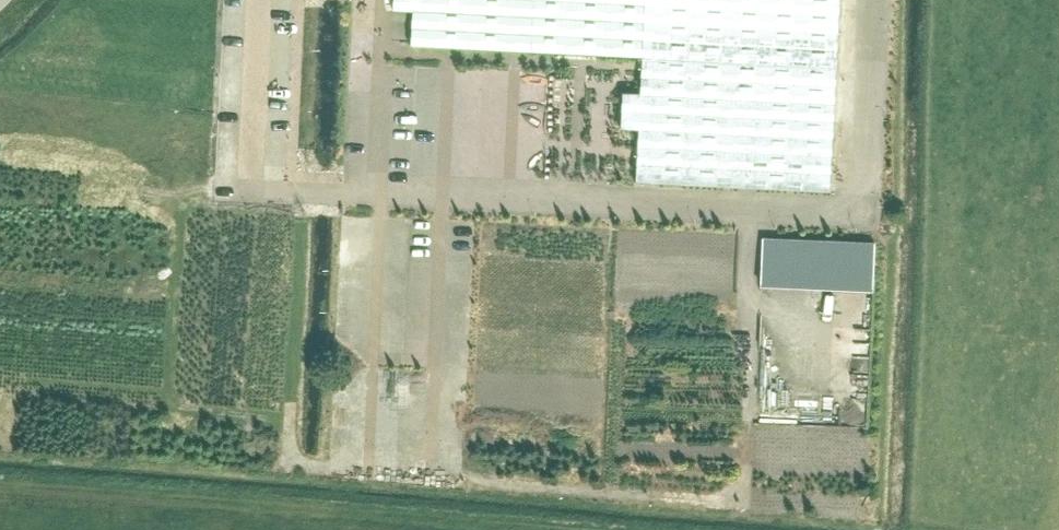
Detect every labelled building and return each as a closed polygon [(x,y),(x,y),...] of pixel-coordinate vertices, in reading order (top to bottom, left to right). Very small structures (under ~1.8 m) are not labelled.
[(411,5),(410,44),(552,49),(640,53),(643,0),(391,0),(411,5)] [(616,55),(614,100),(615,100),(615,113),(637,114),(639,56),(616,55)]
